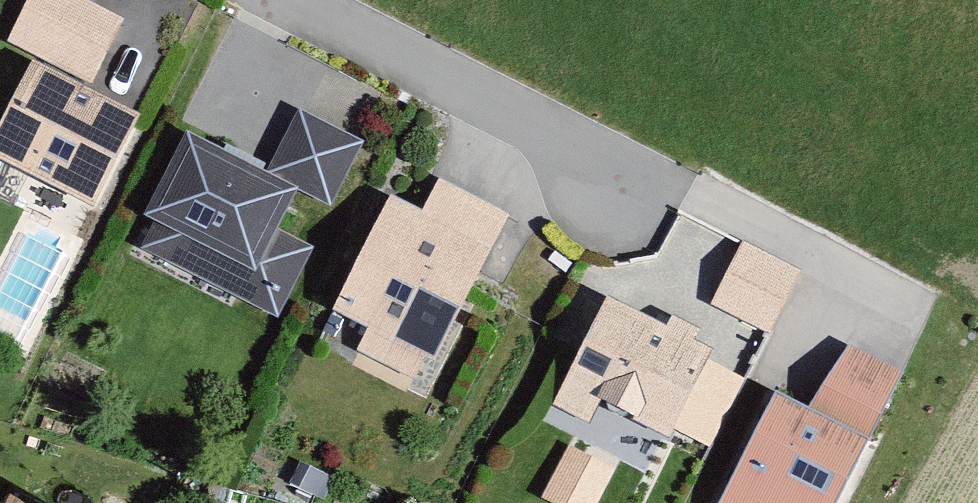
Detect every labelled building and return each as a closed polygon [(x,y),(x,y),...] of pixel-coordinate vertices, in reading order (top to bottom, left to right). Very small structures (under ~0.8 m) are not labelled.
[(7,44),(92,86),(124,22),(78,0),(29,0),(7,44)] [(34,74),(0,143),(0,158),(90,202),(130,121),(34,74)] [(268,184),(192,147),(141,251),(277,317),(309,252),(270,233),(294,185),(329,202),(356,147),(300,119),(268,184)] [(422,221),(392,207),(340,310),(376,329),(365,351),(423,380),(505,217),(440,185),(422,221)] [(810,280),(751,250),(717,316),(776,346),(810,280)] [(710,358),(610,306),(558,406),(584,420),(594,401),(667,439),(710,358)] [(730,502),(829,502),(894,377),(851,355),(807,420),(803,418),(780,406),(730,502)] [(567,502),(600,502),(620,463),(571,439),(545,492),(567,502)]
